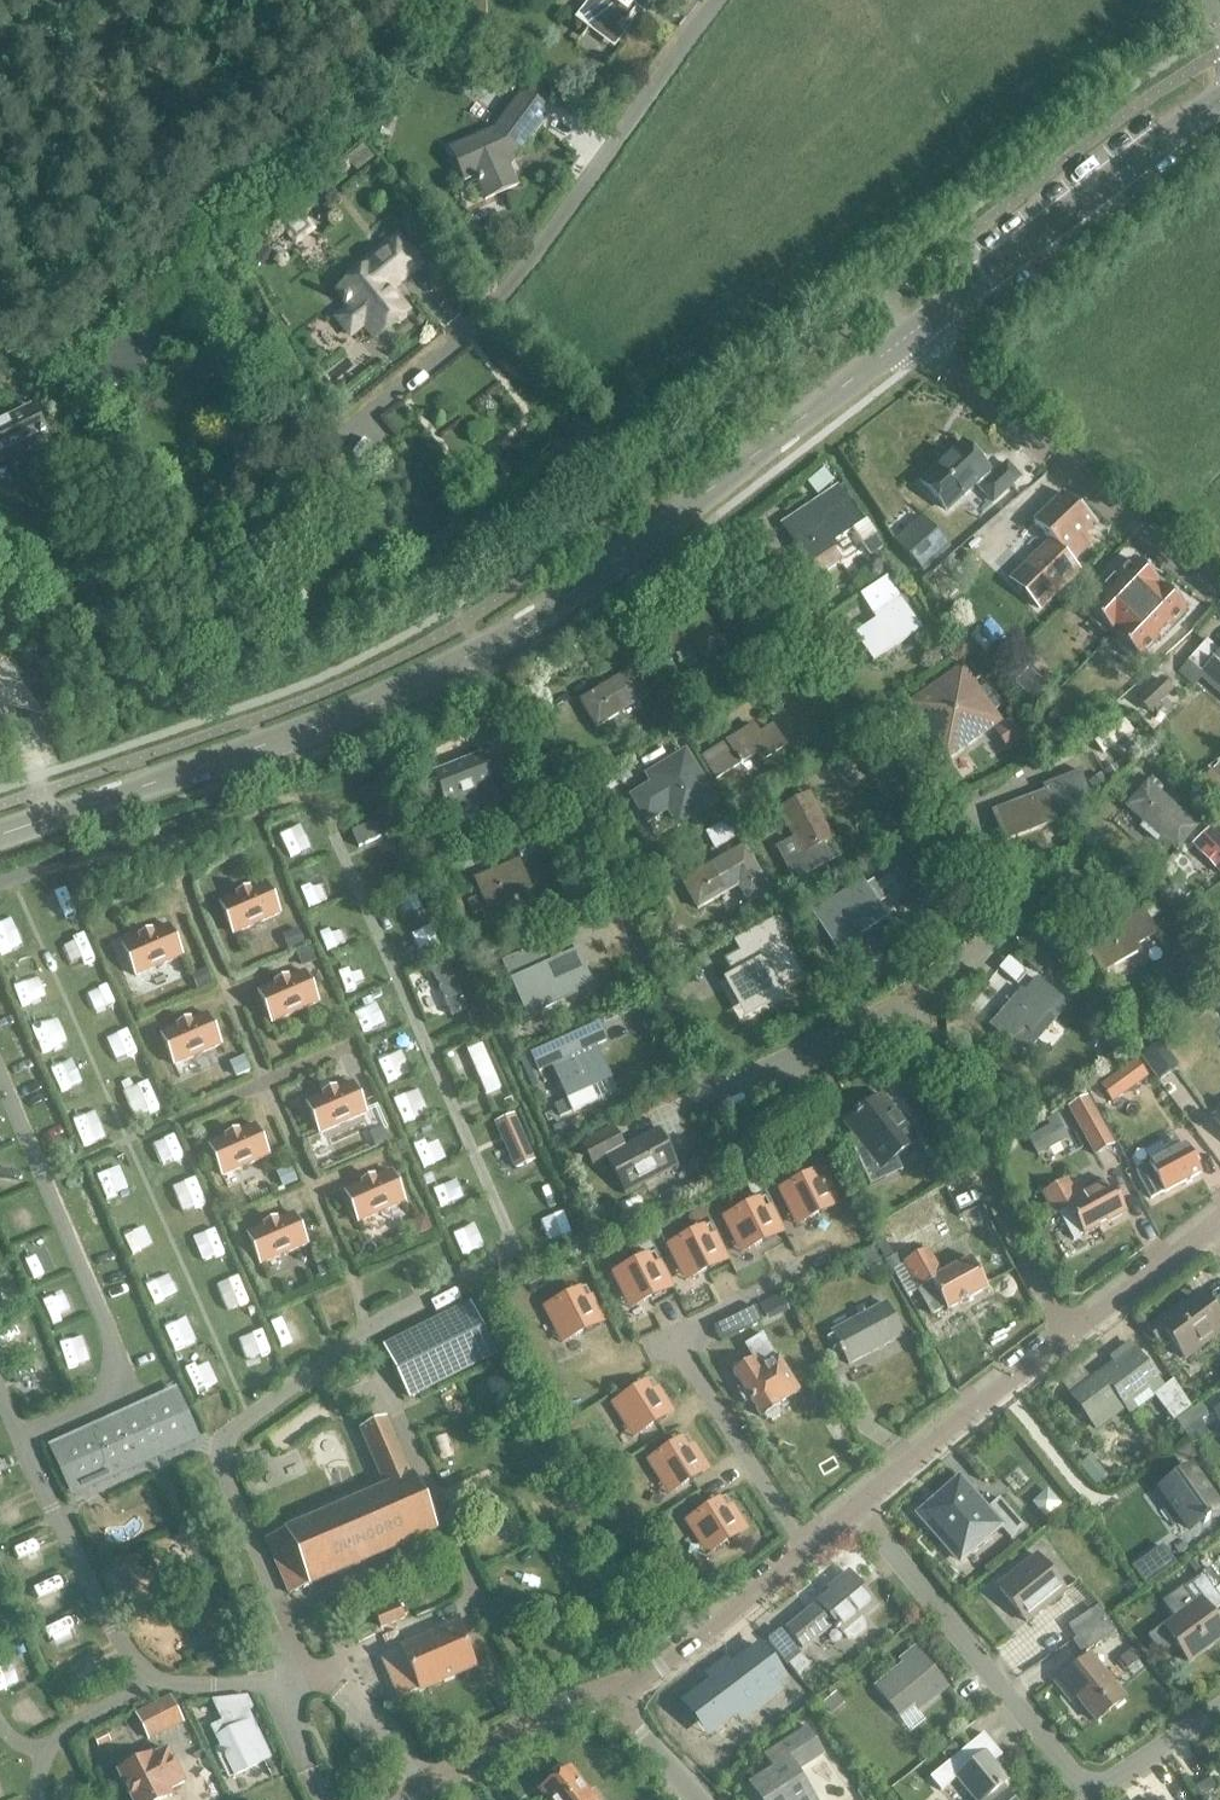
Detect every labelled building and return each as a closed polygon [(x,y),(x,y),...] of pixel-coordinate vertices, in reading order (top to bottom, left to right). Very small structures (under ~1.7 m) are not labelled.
[(574,21),(588,31),(593,25),(612,40),(635,11),(628,6),(632,0),(589,0),(574,21)] [(494,57),(484,71),(493,78),(503,63),(494,57)] [(483,200),(514,187),(503,164),(514,159),(547,115),(520,95),(492,132),(449,151),(463,182),(473,178),(483,200)] [(301,217),(285,230),(295,244),(311,232),(301,217)] [(393,326),(395,326),(396,325),(398,325),(399,324),(401,323),(402,322),(403,320),(403,319),(404,317),(404,316),(406,314),(388,291),(418,268),(395,239),(349,276),(352,280),(336,293),(349,310),(336,321),(348,337),(362,326),(373,340),(392,326),(393,326)] [(132,344),(100,360),(115,388),(146,371),(132,344)] [(43,437),(29,410),(0,425),(0,460),(5,457),(12,469),(47,451),(40,439),(43,437)] [(1006,465),(992,478),(987,473),(988,472),(962,445),(920,484),(945,511),(974,485),(992,504),(1019,479),(1006,465)] [(1049,541),(1008,581),(1037,610),(1051,597),(1078,569),(1072,563),(1083,551),(1092,542),(1087,536),(1097,526),(1062,494),(1032,524),(1049,541)] [(811,565),(820,578),(843,561),(831,544),(851,531),(836,510),(820,521),(824,525),(794,546),(809,566),(811,565)] [(924,522),(897,542),(914,565),(941,545),(924,522)] [(874,538),(863,546),(869,555),(880,547),(874,538)] [(1106,590),(1086,611),(1090,614),(1087,617),(1106,636),(1109,633),(1112,636),(1113,636),(1160,587),(1160,586),(1134,561),(1115,581),(1113,580),(1111,581),(1113,583),(1108,589),(1106,587),(1104,589),(1106,590)] [(1160,587),(1113,636),(1114,637),(1114,638),(1117,641),(1114,643),(1132,661),(1135,658),(1138,661),(1158,640),(1160,642),(1162,640),(1159,638),(1165,633),(1167,635),(1169,633),(1167,631),(1186,611),(1162,588),(1161,588),(1160,587)] [(859,642),(873,662),(899,645),(896,641),(916,627),(902,606),(886,617),(889,621),(859,642)] [(709,628),(696,636),(690,627),(664,644),(677,665),(695,653),(700,661),(721,647),(709,628)] [(1219,653),(1207,641),(1179,672),(1193,684),(1200,676),(1219,694),(1219,652),(1219,653)] [(580,703),(596,730),(651,696),(634,669),(580,703)] [(964,747),(969,748),(978,742),(979,738),(998,726),(965,674),(935,693),(940,700),(918,714),(934,740),(933,745),(938,753),(943,754),(946,759),(964,747)] [(1137,700),(1149,714),(1174,691),(1161,678),(1137,700)] [(770,729),(758,737),(752,728),(703,759),(717,781),(757,755),(761,762),(783,748),(770,729)] [(433,777),(451,819),(475,809),(472,803),(491,795),(486,782),(477,759),(433,777)] [(630,798),(646,825),(667,811),(678,828),(717,804),(690,761),(630,798)] [(996,819),(1005,843),(1034,833),(1032,827),(1054,818),(1053,814),(1090,800),(1080,772),(1042,786),(1045,795),(1028,801),(1030,807),(996,819)] [(1127,808),(1178,852),(1198,829),(1147,786),(1127,808)] [(778,810),(802,857),(834,841),(810,793),(778,810)] [(389,816),(351,833),(358,848),(396,831),(389,816)] [(705,834),(715,850),(737,837),(728,821),(705,834)] [(1219,868),(1219,833),(1217,829),(1200,841),(1219,868)] [(748,906),(771,892),(745,847),(681,884),(697,911),(737,888),(748,906)] [(907,848),(891,858),(898,868),(913,858),(907,848)] [(476,886),(485,909),(508,900),(506,895),(526,887),(516,864),(487,876),(489,881),(476,886)] [(922,871),(914,877),(920,885),(928,879),(922,871)] [(219,903),(233,936),(281,915),(266,882),(219,903)] [(863,883),(813,914),(836,951),(886,921),(863,883)] [(399,895),(419,942),(435,935),(415,888),(399,895)] [(1086,948),(1102,975),(1138,954),(1135,949),(1155,936),(1142,914),(1086,948)] [(122,946),(136,978),(183,958),(169,925),(122,946)] [(735,970),(720,977),(742,1020),(795,992),(789,983),(774,956),(773,952),(783,947),(775,933),(743,952),(746,958),(731,965),(735,970)] [(564,993),(565,997),(586,990),(569,945),(542,955),(544,958),(537,961),(534,953),(503,964),(523,1019),(554,1007),(551,998),(564,993)] [(432,971),(452,1018),(468,1011),(448,964),(432,971)] [(257,992),(271,1025),(319,1005),(305,972),(257,992)] [(1026,1054),(1068,1006),(1036,979),(1025,993),(1023,991),(991,1028),(1011,1045),(1013,1042),(1026,1054)] [(160,1035),(174,1067),(221,1046),(207,1014),(160,1035)] [(599,1025),(531,1056),(539,1072),(552,1066),(567,1099),(567,1101),(555,1106),(560,1117),(572,1111),(572,1112),(596,1101),(588,1083),(607,1074),(595,1046),(606,1041),(599,1025)] [(1160,1043),(1141,1057),(1158,1081),(1177,1066),(1160,1043)] [(1135,1062),(1100,1087),(1112,1103),(1147,1078),(1135,1062)] [(305,1103),(319,1136),(367,1115),(352,1082),(305,1103)] [(882,1096),(845,1125),(858,1142),(851,1147),(869,1186),(885,1179),(881,1170),(917,1142),(882,1096)] [(1094,1156),(1113,1146),(1087,1098),(1071,1107),(1086,1132),(1082,1134),(1094,1156)] [(1027,1138),(1037,1157),(1069,1140),(1056,1116),(1047,1121),(1050,1126),(1027,1138)] [(511,1119),(494,1124),(515,1172),(533,1164),(511,1119)] [(207,1145),(221,1178),(269,1157),(255,1125),(207,1145)] [(658,1129),(624,1148),(613,1128),(581,1145),(593,1168),(607,1161),(625,1195),(678,1167),(658,1129)] [(1163,1194),(1164,1196),(1201,1175),(1185,1147),(1148,1167),(1148,1168),(1136,1175),(1151,1201),(1163,1194)] [(343,1191),(358,1225),(405,1204),(391,1171),(343,1191)] [(805,1222),(818,1215),(818,1216),(832,1209),(813,1173),(800,1180),(779,1191),(791,1214),(799,1211),(805,1222)] [(1081,1184),(1071,1189),(1066,1181),(1040,1195),(1053,1219),(1058,1216),(1072,1243),(1083,1238),(1083,1239),(1126,1216),(1109,1185),(1087,1196),(1081,1184)] [(749,1250),(762,1243),(762,1244),(776,1237),(758,1201),(744,1207),(744,1208),(724,1218),(736,1242),(743,1238),(749,1250)] [(889,1227),(897,1242),(944,1215),(936,1201),(889,1227)] [(246,1234),(260,1267),(308,1246),(294,1213),(246,1234)] [(693,1278),(706,1271),(706,1272),(720,1265),(702,1229),(688,1235),(668,1246),(680,1270),(687,1266),(693,1278)] [(970,1260),(942,1276),(927,1251),(902,1264),(918,1292),(931,1285),(947,1313),(987,1291),(970,1260)] [(638,1305),(651,1299),(665,1292),(646,1256),(633,1263),(612,1274),(624,1298),(632,1294),(638,1305)] [(569,1340),(582,1333),(582,1334),(596,1327),(578,1291),(564,1297),(564,1298),(544,1308),(555,1332),(563,1328),(569,1340)] [(778,1307),(793,1334),(814,1321),(798,1294),(778,1307)] [(832,1333),(850,1367),(902,1339),(884,1305),(832,1333)] [(1219,1335),(1219,1323),(1208,1306),(1184,1324),(1174,1312),(1152,1328),(1142,1315),(1133,1322),(1152,1347),(1156,1343),(1158,1345),(1167,1338),(1184,1361),(1219,1335)] [(383,1351),(409,1403),(496,1359),(469,1307),(406,1339),(383,1351)] [(730,1332),(738,1348),(779,1327),(772,1312),(730,1332)] [(1158,1392),(1162,1389),(1128,1345),(1118,1353),(1122,1358),(1069,1398),(1095,1432),(1125,1409),(1130,1416),(1159,1394),(1158,1392)] [(793,1424),(793,1422),(812,1410),(776,1352),(757,1364),(767,1378),(746,1391),(755,1406),(750,1409),(758,1423),(763,1419),(774,1436),(777,1434),(781,1440),(784,1442),(793,1436),(794,1432),(790,1426),(793,1424)] [(1158,1392),(1159,1394),(1177,1418),(1190,1409),(1172,1381),(1162,1389),(1158,1392)] [(640,1433),(653,1426),(666,1418),(644,1384),(631,1391),(631,1392),(612,1405),(626,1427),(633,1423),(640,1433)] [(48,1446),(72,1498),(200,1440),(176,1388),(48,1446)] [(1176,1423),(1184,1435),(1209,1418),(1201,1406),(1176,1423)] [(297,1542),(321,1598),(332,1594),(466,1536),(417,1425),(393,1435),(417,1491),(308,1537),(297,1542)] [(676,1490),(688,1482),(688,1483),(701,1474),(680,1440),(667,1448),(667,1449),(648,1461),(662,1484),(669,1479),(676,1490)] [(1191,1469),(1161,1490),(1189,1530),(1219,1509),(1191,1469)] [(999,1500),(986,1512),(959,1482),(919,1517),(959,1563),(999,1528),(1010,1540),(1024,1529),(999,1500)] [(714,1551),(726,1543),(727,1543),(739,1535),(718,1501),(705,1509),(686,1522),(700,1544),(707,1540),(714,1551)] [(1162,1548),(1133,1569),(1145,1586),(1174,1565),(1162,1548)] [(998,1590),(1027,1625),(1065,1594),(1036,1559),(998,1590)] [(1211,1567),(1202,1574),(1216,1592),(1219,1598),(1219,1579),(1211,1567)] [(847,1642),(863,1630),(857,1623),(876,1608),(849,1576),(828,1592),(830,1595),(785,1629),(802,1651),(834,1625),(847,1642)] [(1190,1664),(1219,1642),(1219,1626),(1212,1615),(1219,1609),(1219,1600),(1202,1576),(1182,1590),(1193,1605),(1163,1627),(1190,1664)] [(374,1614),(381,1629),(405,1619),(399,1604),(374,1614)] [(1073,1643),(1082,1657),(1116,1635),(1098,1608),(1068,1628),(1076,1641),(1073,1643)] [(403,1701),(474,1670),(455,1627),(400,1651),(401,1652),(385,1659),(386,1661),(379,1664),(379,1662),(359,1671),(367,1691),(387,1682),(386,1680),(393,1677),(403,1701)] [(769,1644),(787,1666),(799,1655),(780,1633),(769,1644)] [(750,1657),(697,1696),(719,1726),(785,1680),(762,1648),(750,1657)] [(912,1707),(917,1713),(945,1689),(916,1653),(903,1663),(907,1667),(878,1690),(900,1717),(912,1707)] [(1097,1723),(1126,1700),(1091,1656),(1056,1685),(1067,1698),(1073,1694),(1097,1723)] [(233,1778),(269,1760),(246,1712),(253,1709),(247,1697),(212,1701),(222,1723),(210,1728),(223,1755),(221,1756),(223,1760),(224,1759),(233,1778)] [(750,1783),(761,1799),(811,1799),(794,1774),(822,1756),(804,1729),(765,1754),(774,1767),(750,1783)] [(1010,1783),(987,1756),(996,1749),(985,1736),(931,1780),(942,1793),(958,1780),(974,1799),(1013,1799),(1008,1794),(1006,1796),(1001,1790),(1010,1783)] [(184,1786),(167,1753),(152,1761),(151,1760),(118,1777),(130,1799),(171,1799),(169,1795),(184,1786)] [(541,1793),(547,1799),(597,1799),(592,1794),(590,1795),(571,1770),(541,1793)]
